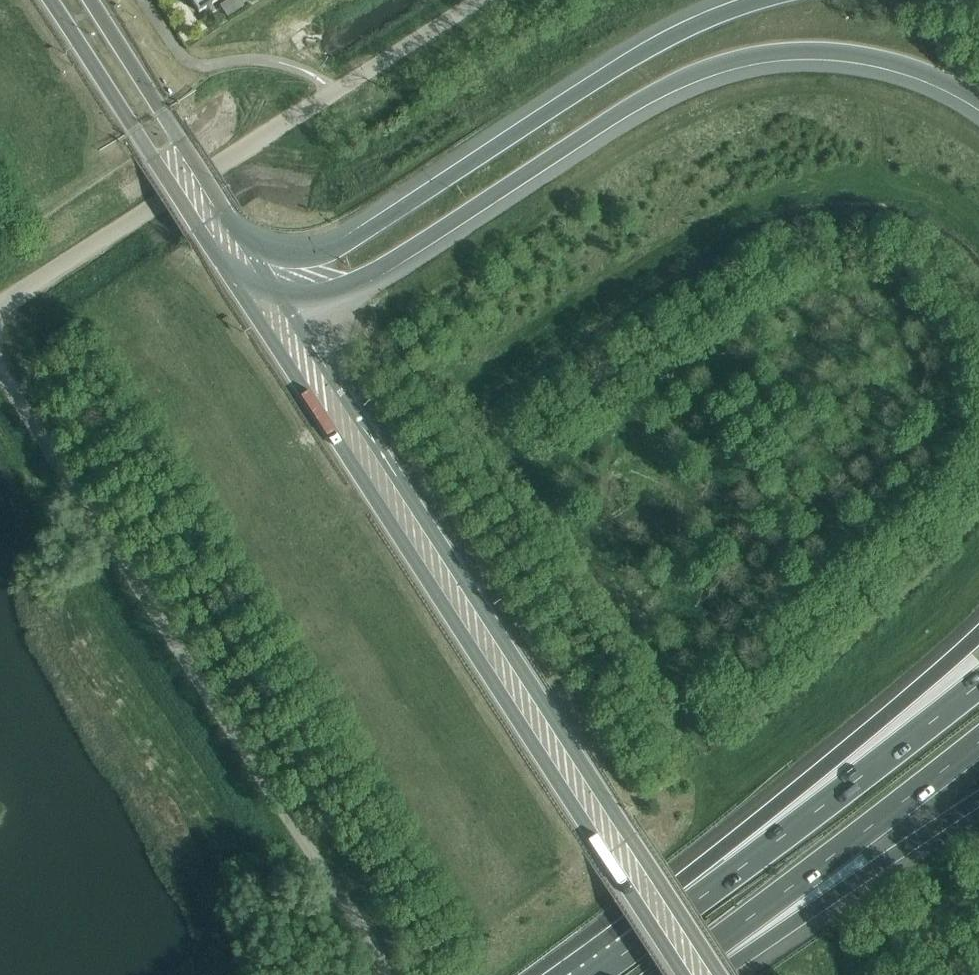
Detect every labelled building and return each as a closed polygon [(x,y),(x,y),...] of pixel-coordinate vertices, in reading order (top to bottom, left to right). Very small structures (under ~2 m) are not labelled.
[(197,14),(218,0),(189,0),(197,14)]
